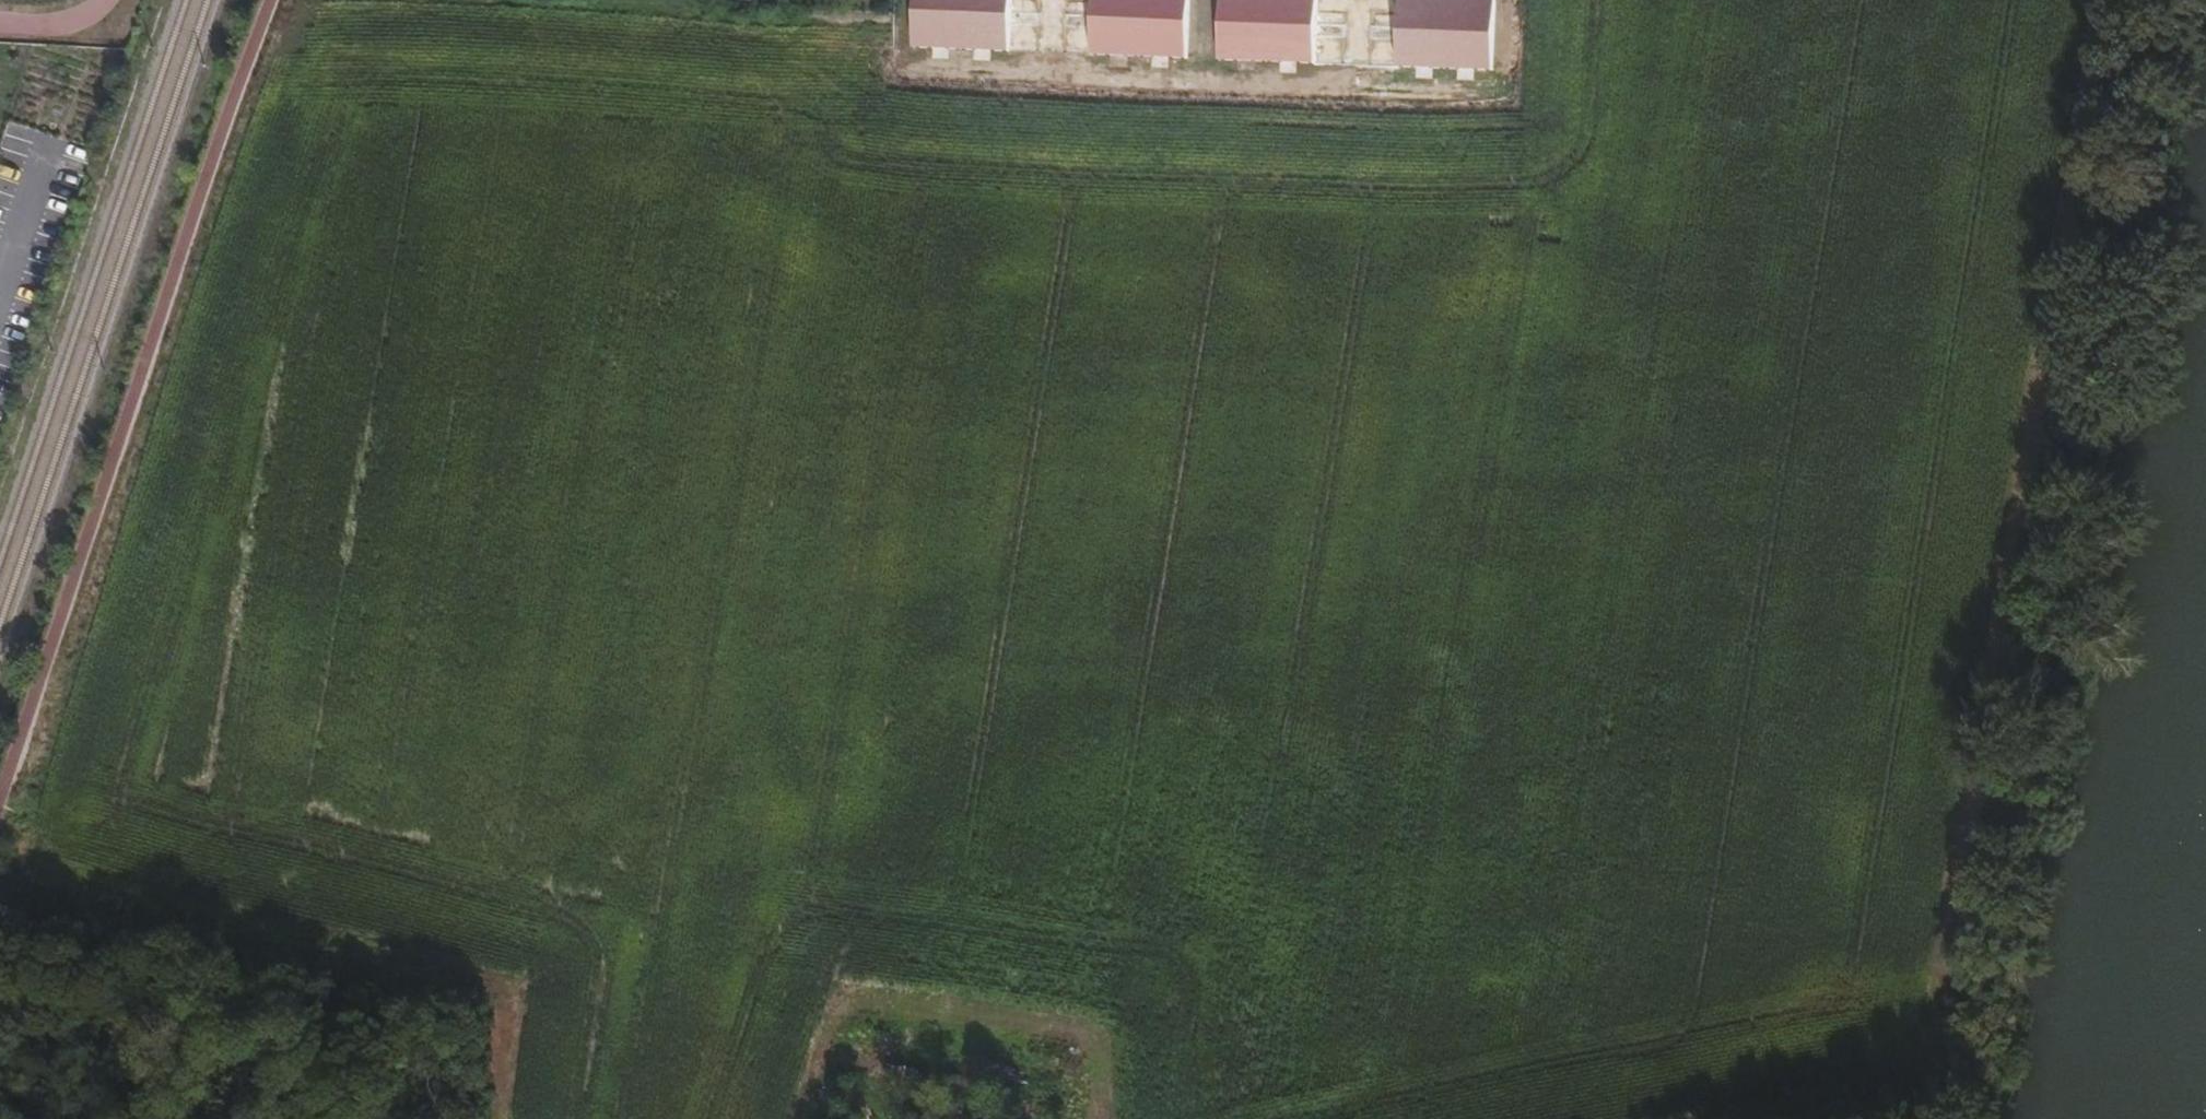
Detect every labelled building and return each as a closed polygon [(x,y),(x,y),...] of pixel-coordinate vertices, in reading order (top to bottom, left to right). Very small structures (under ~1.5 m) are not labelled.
[(909,45),(1005,49),(1008,0),(911,0),(909,45)] [(1086,52),(1183,57),(1185,0),(1089,0),(1086,52)] [(1216,59),(1312,63),(1315,0),(1218,0),(1216,59)] [(1392,64),(1489,69),(1492,0),(1396,0),(1392,64)]
